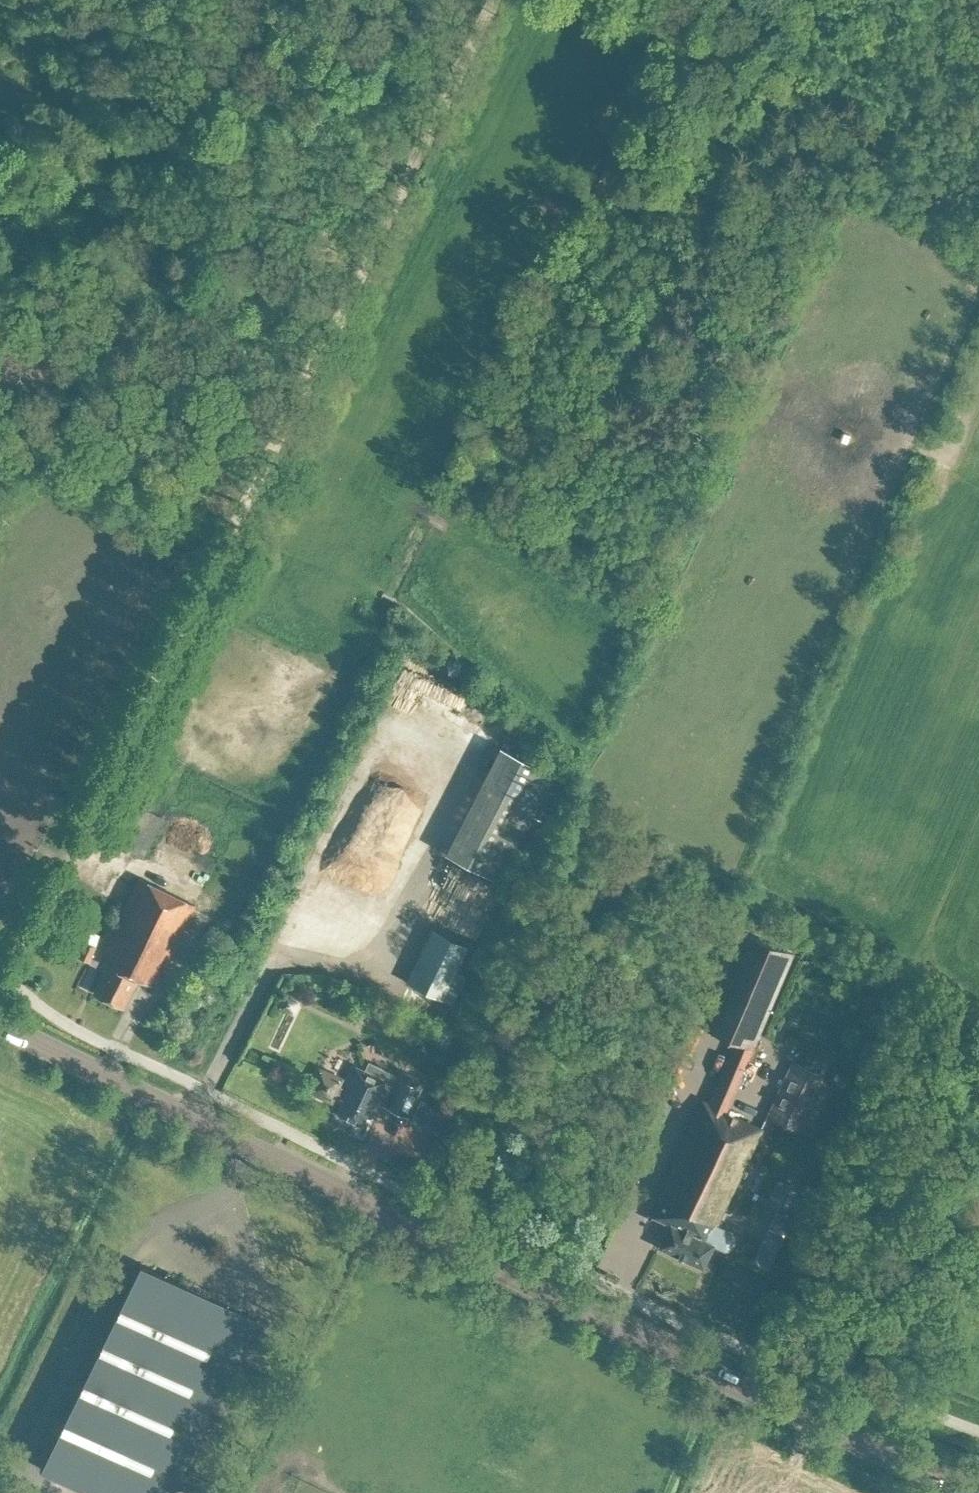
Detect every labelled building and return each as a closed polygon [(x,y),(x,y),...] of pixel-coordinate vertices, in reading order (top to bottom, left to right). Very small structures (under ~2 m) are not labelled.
[(498,879),(552,773),(498,745),(444,852),(498,879)] [(154,985),(194,904),(139,876),(99,956),(92,953),(96,945),(85,940),(78,955),(88,961),(88,962),(104,970),(93,990),(123,1005),(137,977),(154,985)] [(441,999),(467,944),(430,927),(404,981),(441,999)] [(726,1111),(798,956),(741,930),(706,1009),(700,1006),(694,1020),(737,1040),(708,1103),(703,1100),(648,1213),(669,1223),(658,1245),(702,1266),(712,1244),(724,1249),(728,1249),(731,1247),(734,1240),(734,1236),(732,1232),(715,1225),(761,1128),(726,1111)] [(378,1005),(363,998),(358,1009),(373,1016),(378,1005)] [(397,1075),(378,1067),(367,1061),(364,1069),(355,1065),(344,1088),(336,1084),(338,1079),(320,1070),(311,1088),(329,1097),(336,1092),(345,1096),(337,1113),(361,1124),(365,1116),(369,1118),(378,1098),(385,1101),(383,1104),(407,1115),(423,1081),(399,1069),(397,1075)] [(812,1134),(834,1084),(790,1064),(767,1113),(812,1134)] [(419,1097),(412,1120),(443,1129),(449,1106),(419,1097)] [(775,1210),(758,1247),(774,1255),(792,1218),(775,1210)] [(39,1467),(92,1492),(168,1492),(235,1356),(254,1318),(140,1262),(89,1365),(39,1467)]
